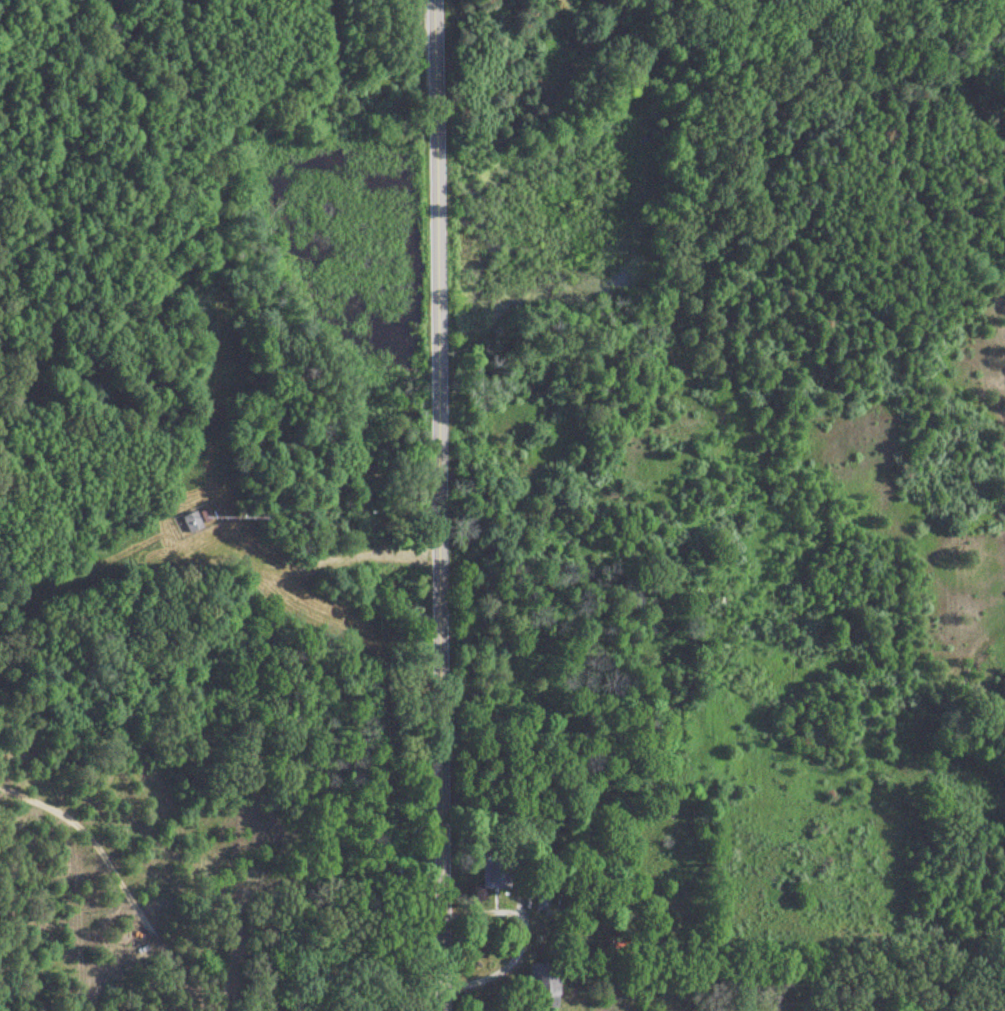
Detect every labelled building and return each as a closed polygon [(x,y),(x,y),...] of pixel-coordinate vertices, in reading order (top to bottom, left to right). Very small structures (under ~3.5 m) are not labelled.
[(186,535),(200,528),(192,511),(177,519),(186,535)] [(512,887),(512,872),(499,873),(499,856),(476,856),(477,887),(512,887)] [(530,980),(547,979),(546,967),(529,967),(530,980)]
